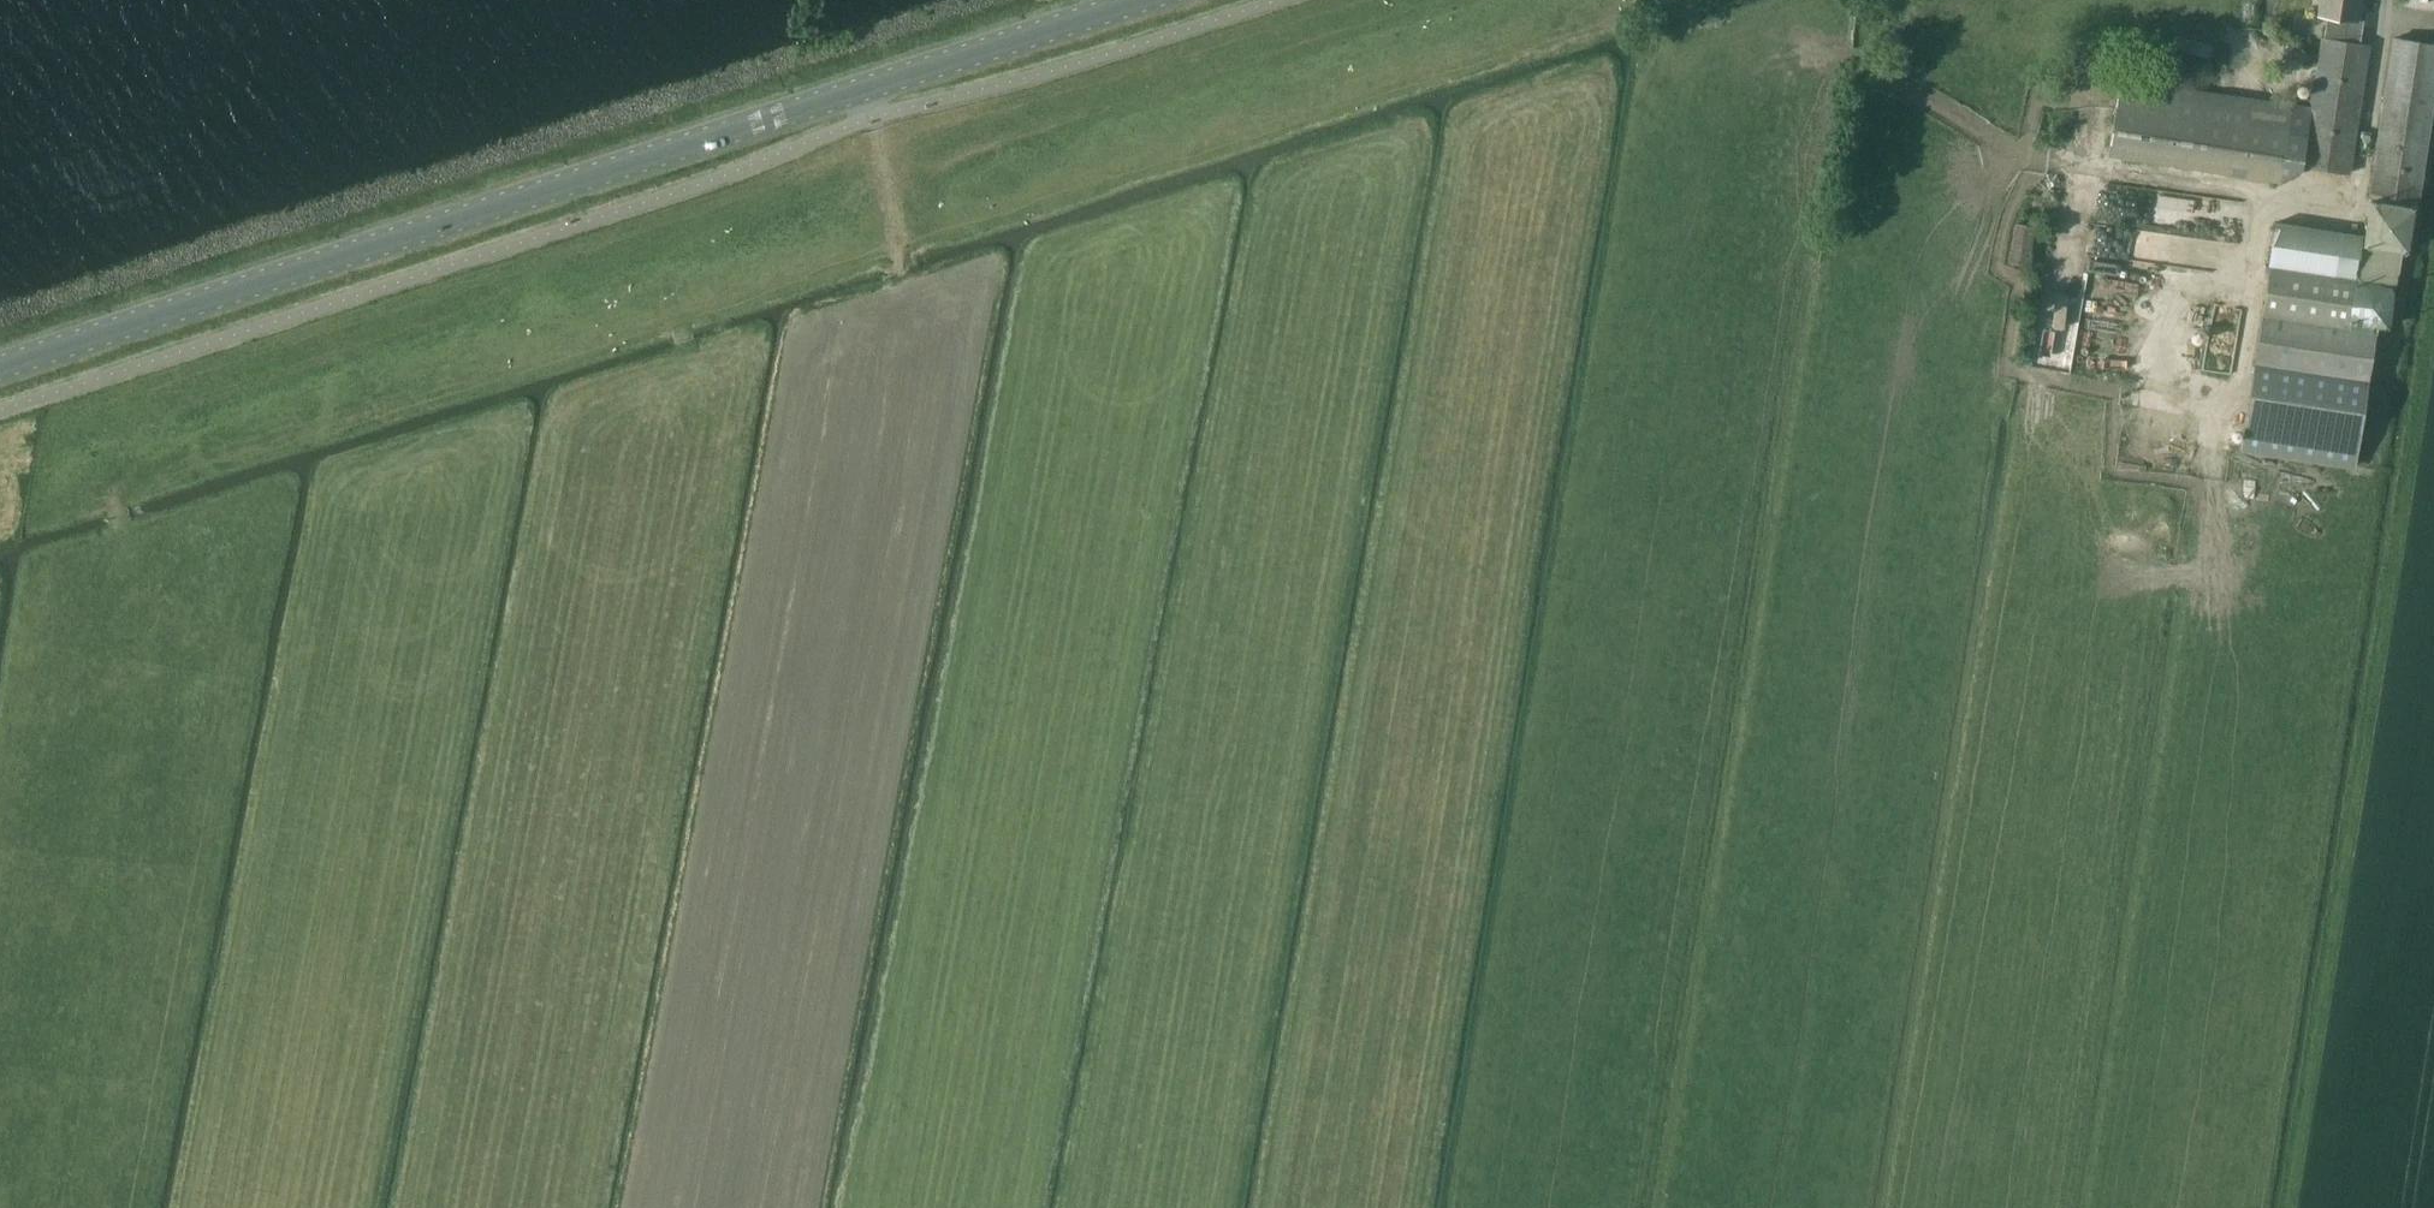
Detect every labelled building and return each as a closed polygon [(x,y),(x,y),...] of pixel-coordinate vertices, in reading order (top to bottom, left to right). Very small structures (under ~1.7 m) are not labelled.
[(2319,14),(2329,15),(2347,18),(2346,27),(2364,30),(2365,18),(2360,17),(2363,0),(2321,0),(2319,14)] [(2312,106),(2303,164),(2350,171),(2371,43),(2362,42),(2364,30),(2346,27),(2347,18),(2329,15),(2326,35),(2323,35),(2312,106)] [(2278,221),(2243,446),(2357,464),(2378,325),(2389,327),(2395,286),(2398,286),(2404,248),(2408,248),(2415,204),(2419,204),(2433,105),(2433,44),(2394,37),(2370,197),(2372,197),(2366,234),(2278,221)] [(2110,152),(2283,179),(2294,104),(2122,77),(2110,152)] [(2034,225),(2015,222),(2008,260),(2028,263),(2034,225)]
